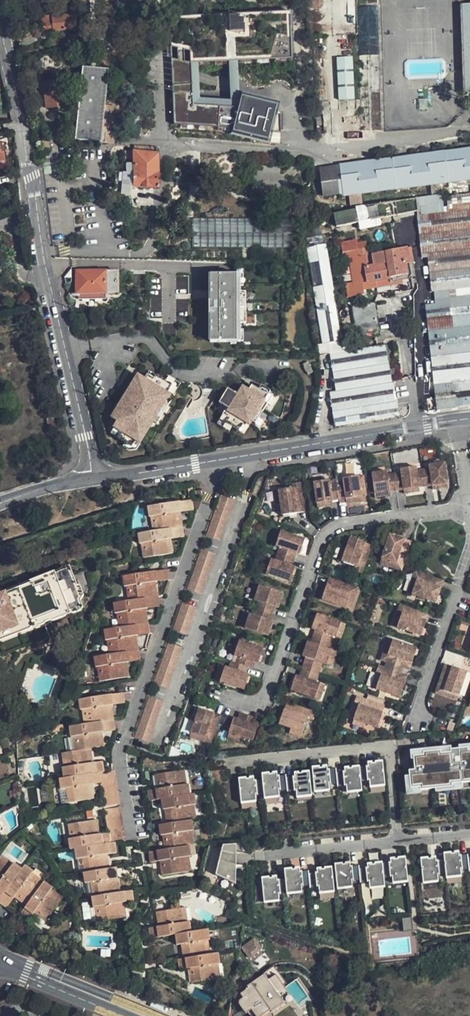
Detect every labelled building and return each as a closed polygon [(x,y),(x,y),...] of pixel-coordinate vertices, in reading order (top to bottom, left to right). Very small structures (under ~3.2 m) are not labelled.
[(461,92),(469,92),(469,0),(458,0),(461,92)] [(380,7),(361,7),(364,129),(384,128),(380,7)] [(172,48),(193,51),(193,50),(198,49),(198,63),(291,61),(290,13),(171,17),(172,48)] [(43,30),(53,29),(74,28),(75,27),(77,27),(77,21),(74,21),(74,16),(54,17),(52,19),(52,16),(42,16),(43,30)] [(36,39),(31,29),(19,35),(23,45),(36,39)] [(193,51),(172,48),(172,59),(193,63),(193,51)] [(336,56),(338,99),(354,98),(353,55),(336,56)] [(195,105),(193,63),(172,59),(174,125),(232,128),(230,135),(265,144),(268,130),(280,131),(281,108),(274,108),(274,106),(239,97),(237,107),(195,105)] [(107,70),(81,67),(75,133),(71,132),(70,139),(74,140),(99,142),(107,70)] [(67,106),(65,80),(48,81),(50,92),(45,93),(46,108),(67,106)] [(340,165),(344,194),(469,179),(469,150),(340,165)] [(132,185),(159,186),(159,152),(123,151),(123,165),(126,165),(126,171),(115,171),(115,193),(132,193),(132,185)] [(338,167),(321,169),(324,194),(341,192),(338,167)] [(419,210),(442,207),(441,195),(436,195),(417,198),(419,210)] [(448,198),(450,213),(419,217),(423,255),(435,254),(440,292),(469,288),(469,196),(448,198)] [(398,213),(419,210),(417,198),(396,200),(398,213)] [(356,203),(336,205),(337,209),(335,209),(337,223),(359,219),(369,218),(395,214),(392,199),(367,204),(356,206),(356,203)] [(290,219),(191,218),(191,247),(290,247),(290,219)] [(371,224),(369,218),(359,219),(360,226),(371,224)] [(322,344),(356,338),(339,233),(306,238),(322,344)] [(411,257),(409,246),(368,252),(366,239),(359,240),(358,237),(344,239),(346,255),(350,255),(354,278),(348,279),(350,292),(357,291),(356,289),(390,283),(390,277),(413,273),(412,265),(416,264),(415,257),(411,257)] [(117,292),(117,271),(78,270),(77,293),(78,293),(106,293),(117,292)] [(242,293),(242,273),(212,273),(212,342),(242,342),(242,324),(245,324),(245,293),(242,293)] [(441,297),(442,307),(429,308),(441,409),(469,406),(469,294),(441,297)] [(359,323),(378,320),(375,301),(356,304),(359,323)] [(389,345),(334,354),(340,391),(334,392),(340,427),(402,416),(389,345)] [(308,362),(303,365),(307,375),(312,373),(308,362)] [(172,397),(180,384),(168,376),(165,381),(156,375),(154,378),(147,374),(144,379),(137,375),(128,391),(139,397),(134,405),(131,404),(128,409),(131,411),(125,419),(115,412),(111,418),(116,421),(113,427),(114,428),(121,432),(117,437),(126,442),(131,446),(135,441),(140,444),(144,437),(136,432),(143,422),(148,420),(153,423),(157,417),(153,416),(161,404),(164,406),(167,400),(164,398),(167,394),(172,397)] [(264,402),(268,396),(259,390),(251,385),(248,391),(245,396),(238,392),(237,394),(228,389),(219,403),(227,407),(222,415),(229,419),(226,424),(232,427),(239,431),(243,426),(248,429),(252,431),(259,419),(255,417),(259,411),(263,413),(268,405),(264,402)] [(259,390),(268,396),(270,392),(261,386),(259,390)] [(245,396),(248,391),(241,387),(238,392),(245,396)] [(139,397),(128,391),(115,412),(125,419),(131,411),(128,409),(131,404),(134,405),(139,397)] [(153,416),(157,417),(164,406),(161,404),(153,416)] [(229,419),(222,415),(217,424),(229,432),(232,427),(226,424),(229,419)] [(136,432),(144,437),(153,423),(148,420),(143,422),(136,432)] [(243,426),(239,431),(244,435),(248,429),(243,426)] [(121,432),(114,428),(111,433),(117,437),(121,432)] [(131,446),(126,442),(123,446),(130,450),(137,449),(140,444),(135,441),(131,446)] [(423,472),(426,487),(433,486),(434,491),(441,490),(441,486),(448,485),(445,465),(430,467),(431,471),(423,472)] [(395,475),(397,492),(404,491),(405,495),(412,494),(412,489),(419,488),(417,472),(416,469),(401,471),(402,475),(395,475)] [(426,487),(423,472),(417,472),(419,488),(426,487)] [(372,475),(375,495),(382,494),(383,498),(391,497),(391,492),(397,492),(395,475),(387,476),(387,473),(372,475)] [(359,478),(344,480),(345,484),(338,485),(340,501),(347,500),(348,504),(356,503),(355,499),(362,498),(359,478)] [(316,484),(318,504),(325,503),(326,507),(334,506),(334,502),(340,501),(338,485),(331,486),(331,482),(316,484)] [(224,529),(238,489),(224,484),(220,494),(210,524),(224,529)] [(279,492),(281,504),(283,516),(290,515),(289,513),(296,512),(296,514),(304,513),(301,484),(292,486),(293,491),(279,492)] [(183,499),(184,510),(197,508),(195,497),(183,499)] [(155,516),(158,529),(141,532),(142,542),(144,542),(146,556),(175,551),(172,537),(175,536),(173,526),(184,524),(181,511),(184,510),(183,499),(151,504),(153,516),(155,516)] [(173,526),(175,536),(186,534),(184,524),(173,526)] [(276,547),(281,533),(277,531),(276,534),(272,546),(276,547)] [(281,533),(276,547),(280,548),(278,556),(294,562),(296,554),(300,556),(303,546),(299,545),(301,540),(281,533)] [(403,569),(412,544),(405,541),(404,544),(397,542),(398,539),(391,536),(383,560),(397,565),(396,569),(403,572),(403,569)] [(205,584),(219,542),(205,537),(202,547),(191,579),(205,584)] [(363,575),(373,547),(365,545),(364,547),(358,545),(359,542),(352,540),(348,551),(344,563),(358,568),(356,572),(363,575)] [(344,563),(348,551),(343,550),(342,553),(339,561),(344,563)] [(271,561),(266,576),(287,583),(288,578),(292,579),(295,569),(292,568),(294,562),(278,556),(275,563),(271,561)] [(266,576),(271,561),(266,560),(265,563),(262,574),(266,576)] [(397,565),(383,560),(381,564),(385,566),(396,569),(397,565)] [(0,597),(0,642),(79,609),(75,599),(79,598),(75,587),(73,587),(64,567),(38,578),(39,580),(0,597)] [(158,570),(160,580),(171,578),(169,568),(158,570)] [(147,597),(158,595),(156,581),(160,580),(158,570),(125,575),(127,586),(130,586),(132,600),(114,603),(116,613),(118,613),(120,628),(105,631),(106,641),(108,640),(111,655),(96,657),(97,668),(99,667),(102,683),(130,678),(128,663),(130,662),(128,652),(138,649),(136,635),(139,635),(137,625),(148,623),(145,608),(148,607),(147,597)] [(414,596),(437,604),(439,597),(437,596),(439,589),(442,590),(444,583),(416,574),(414,581),(419,582),(414,596)] [(358,590),(331,580),(328,587),(331,588),(328,595),(326,594),(323,601),(347,609),(351,595),(356,597),(358,590)] [(414,596),(419,582),(414,581),(413,583),(409,594),(414,596)] [(255,602),(260,587),(256,586),(255,589),(251,600),(255,602)] [(260,587),(255,602),(259,603),(257,610),(273,616),(276,609),(279,610),(283,600),(279,599),(281,594),(260,587)] [(191,625),(201,597),(186,592),(184,598),(176,620),(191,625)] [(147,597),(148,607),(160,605),(158,595),(147,597)] [(356,597),(351,595),(347,609),(351,610),(356,597)] [(399,629),(422,637),(425,630),(422,629),(424,623),(427,624),(430,616),(402,606),(399,614),(404,615),(399,629)] [(250,615),(246,630),(266,637),(268,633),(271,634),(274,623),(271,622),(273,616),(257,610),(255,617),(250,615)] [(246,630),(250,615),(246,614),(245,617),(241,628),(246,630)] [(399,629),(404,615),(399,614),(398,616),(395,627),(399,629)] [(342,624),(322,617),(320,622),(317,621),(313,631),(317,632),(314,639),(331,644),(333,637),(337,638),(342,624)] [(137,625),(139,635),(151,633),(149,623),(148,623),(137,625)] [(347,626),(342,624),(337,638),(342,640),(347,626)] [(172,678),(186,638),(172,633),(169,641),(158,674),(172,678)] [(312,645),(329,651),(331,644),(314,639),(312,645)] [(236,657),(241,642),(236,641),(235,644),(231,655),(236,657)] [(388,664),(411,672),(413,665),(411,663),(413,657),(415,658),(418,650),(390,641),(388,648),(392,649),(388,664)] [(249,669),(254,671),(256,664),(259,665),(262,657),(259,656),(261,649),(241,642),(236,657),(239,658),(237,665),(249,669)] [(329,651),(312,645),(311,650),(307,649),(304,658),(307,659),(305,666),(321,672),(324,665),(327,666),(332,652),(329,651)] [(388,664),(392,649),(388,648),(387,651),(383,662),(388,664)] [(128,652),(130,662),(141,660),(139,649),(138,649),(128,652)] [(337,654),(332,652),(327,666),(332,668),(337,654)] [(227,669),(222,683),(242,690),(244,685),(246,687),(250,677),(246,675),(249,669),(237,665),(233,664),(231,670),(227,669)] [(303,673),(319,678),(321,672),(305,666),(303,673)] [(447,692),(460,697),(469,674),(461,671),(460,674),(454,671),(455,668),(447,666),(437,693),(445,696),(447,692)] [(222,683),(227,669),(222,667),(221,670),(217,681),(222,683)] [(379,691),(402,699),(404,692),(402,691),(404,684),(407,685),(409,678),(381,668),(379,676),(383,677),(379,691)] [(319,678),(303,673),(301,679),(297,678),(294,688),(297,689),(296,693),(316,700),(321,686),(317,685),(319,678)] [(379,691),(383,677),(379,676),(378,678),(374,690),(379,691)] [(326,688),(321,686),(316,700),(321,702),(326,688)] [(154,733),(168,692),(153,687),(150,696),(139,728),(154,733)] [(460,697),(447,692),(445,696),(449,698),(458,701),(460,697)] [(124,705),(122,694),(110,696),(112,708),(124,705)] [(82,713),(84,727),(69,729),(71,739),(71,741),(73,741),(76,755),(68,757),(62,758),(64,772),(63,772),(64,783),(59,784),(61,794),(64,794),(66,809),(93,804),(91,790),(101,788),(105,811),(119,809),(113,774),(105,776),(103,765),(94,766),(91,753),(103,751),(101,736),(103,736),(101,724),(113,722),(110,708),(112,708),(110,696),(78,701),(80,713),(82,713)] [(386,708),(358,699),(356,706),(360,708),(355,721),(369,726),(379,729),(381,722),(378,721),(381,715),(383,716),(386,708)] [(317,715),(288,705),(286,713),(289,714),(287,720),(283,719),(281,726),(293,730),(304,734),(309,720),(314,722),(317,715)] [(213,746),(223,718),(215,716),(214,718),(208,716),(209,713),(202,711),(194,734),(207,739),(205,743),(213,746)] [(235,720),(230,734),(242,739),(250,742),(252,737),(255,738),(259,728),(255,727),(257,720),(242,715),(239,721),(235,720)] [(369,726),(355,721),(354,726),(358,727),(367,730),(369,726)] [(101,724),(103,736),(115,734),(114,722),(113,722),(101,724)] [(304,734),(293,730),(291,735),(294,736),(302,739),(304,734)] [(207,739),(194,734),(192,738),(195,739),(205,743),(207,739)] [(242,739),(230,734),(228,739),(231,740),(240,743),(242,739)] [(65,740),(68,757),(76,755),(73,741),(71,741),(71,739),(65,740)] [(411,790),(421,789),(421,792),(446,789),(446,786),(464,784),(464,785),(469,785),(469,752),(468,752),(467,749),(452,750),(452,754),(439,755),(439,752),(424,753),(424,756),(414,758),(414,764),(415,771),(409,772),(411,790)] [(412,765),(414,764),(414,758),(424,756),(424,753),(423,751),(411,752),(412,765)] [(367,767),(360,768),(362,782),(369,782),(369,781),(371,781),(372,788),(387,786),(384,761),(376,762),(377,764),(369,764),(369,767),(367,768),(367,767)] [(338,784),(337,773),(337,769),(336,770),(330,770),(329,770),(329,771),(328,771),(327,767),(323,768),(320,769),(320,767),(312,768),(313,771),(310,771),(311,779),(313,779),(315,793),(330,791),(329,784),(331,784),(331,785),(331,784),(338,784)] [(344,773),(337,773),(338,784),(338,787),(345,786),(346,787),(346,786),(347,786),(348,793),(363,791),(362,782),(360,768),(360,767),(353,767),(353,769),(345,769),(346,773),(344,773),(344,772),(344,773)] [(294,777),(293,777),(287,778),(288,790),(288,792),(294,791),(295,792),(297,791),(298,798),(312,797),(311,779),(310,771),(302,772),(302,774),(295,774),(295,778),(294,778),(294,777)] [(421,789),(411,790),(409,772),(405,772),(407,796),(421,795),(421,792),(421,789)] [(270,773),(262,774),(263,781),(264,794),(265,798),(280,797),(279,790),(281,790),(281,791),(288,790),(287,778),(286,775),(286,776),(280,777),(279,776),(279,777),(278,777),(278,773),(270,775),(270,773)] [(150,795),(152,806),(163,804),(165,814),(167,814),(170,828),(161,830),(163,840),(165,839),(167,854),(151,857),(153,867),(162,866),(165,880),(192,875),(190,861),(194,860),(192,850),(195,849),(193,834),(195,834),(193,824),(198,823),(195,809),(198,808),(196,798),(192,799),(190,788),(188,788),(185,774),(157,779),(159,794),(150,795)] [(264,794),(263,781),(257,781),(256,781),(255,782),(254,778),(247,780),(247,778),(239,778),(241,803),(256,801),(256,795),(257,794),(257,795),(264,794)] [(435,790),(436,794),(469,790),(469,785),(464,785),(464,784),(446,786),(446,789),(435,790)] [(92,903),(96,903),(97,913),(99,912),(102,927),(129,923),(127,908),(137,906),(135,896),(120,899),(118,884),(120,883),(119,874),(111,875),(109,861),(119,859),(117,847),(126,846),(121,813),(105,815),(109,838),(100,840),(98,826),(70,830),(72,844),(70,845),(71,855),(76,854),(78,866),(81,865),(83,879),(86,879),(88,889),(90,889),(92,903)] [(221,847),(214,874),(231,881),(235,865),(236,865),(235,845),(221,847)] [(468,859),(468,856),(461,857),(461,856),(461,857),(459,857),(459,854),(455,854),(455,855),(452,855),(451,853),(444,854),(445,861),(446,875),(446,879),(461,877),(461,870),(462,870),(462,871),(469,870),(468,859)] [(390,863),(383,864),(384,878),(392,877),(393,884),(408,883),(406,858),(398,858),(398,860),(391,860),(391,864),(390,864),(390,863)] [(446,875),(445,861),(438,862),(438,861),(438,862),(436,862),(436,859),(432,859),(432,860),(429,860),(428,858),(421,859),(423,884),(438,882),(438,875),(439,875),(439,876),(440,876),(446,875)] [(2,862),(0,865),(0,866),(11,873),(13,871),(2,862)] [(366,869),(359,869),(360,880),(361,882),(369,881),(370,888),(385,886),(384,878),(383,864),(382,863),(375,863),(375,865),(368,865),(368,869),(366,869),(366,868),(366,869)] [(342,864),(335,865),(335,867),(337,879),(338,889),(352,887),(351,880),(353,880),(353,881),(360,880),(359,869),(359,867),(352,867),(351,867),(352,868),(350,868),(350,864),(343,866),(342,864)] [(6,902),(8,899),(17,905),(19,903),(31,911),(29,914),(22,923),(31,929),(36,921),(38,918),(50,925),(62,908),(51,900),(53,897),(54,895),(46,889),(43,893),(32,885),(35,881),(35,880),(26,873),(23,877),(13,871),(11,873),(0,866),(0,898),(6,902)] [(337,879),(335,867),(325,868),(325,870),(318,870),(318,874),(316,874),(310,875),(311,885),(311,888),(318,888),(318,887),(320,887),(320,894),(335,892),(334,880),(337,879)] [(311,885),(310,875),(309,872),(302,873),(302,872),(300,873),(300,869),(293,870),(293,869),(285,869),(286,880),(288,894),(302,892),(301,886),(303,885),(303,886),(311,885)] [(288,894),(286,880),(280,880),(278,881),(278,878),(270,879),(270,877),(263,878),(266,903),(280,901),(280,895),(281,894),(281,895),(288,894)] [(46,889),(35,881),(32,885),(43,893),(46,889)] [(62,908),(64,905),(53,897),(51,900),(62,908)] [(0,911),(9,917),(17,905),(8,899),(6,902),(0,911)] [(19,903),(17,905),(29,914),(31,911),(19,903)] [(151,932),(153,942),(180,937),(182,947),(185,947),(187,961),(179,962),(181,973),(192,971),(194,985),(223,980),(221,965),(223,965),(222,955),(216,956),(214,942),(216,941),(215,932),(196,935),(194,924),(191,925),(189,910),(160,916),(162,930),(151,932)] [(36,921),(48,929),(50,925),(38,918),(36,921)] [(413,932),(412,919),(402,920),(404,933),(413,932)] [(263,941),(254,946),(256,951),(254,952),(258,959),(272,951),(268,945),(266,946),(263,941)] [(244,999),(239,1002),(246,1014),(249,1013),(250,1015),(256,1015),(257,1015),(267,1015),(274,1012),(269,1002),(273,999),(266,987),(260,990),(260,989),(254,992),(250,985),(241,990),(245,997),(245,998),(244,999)]
